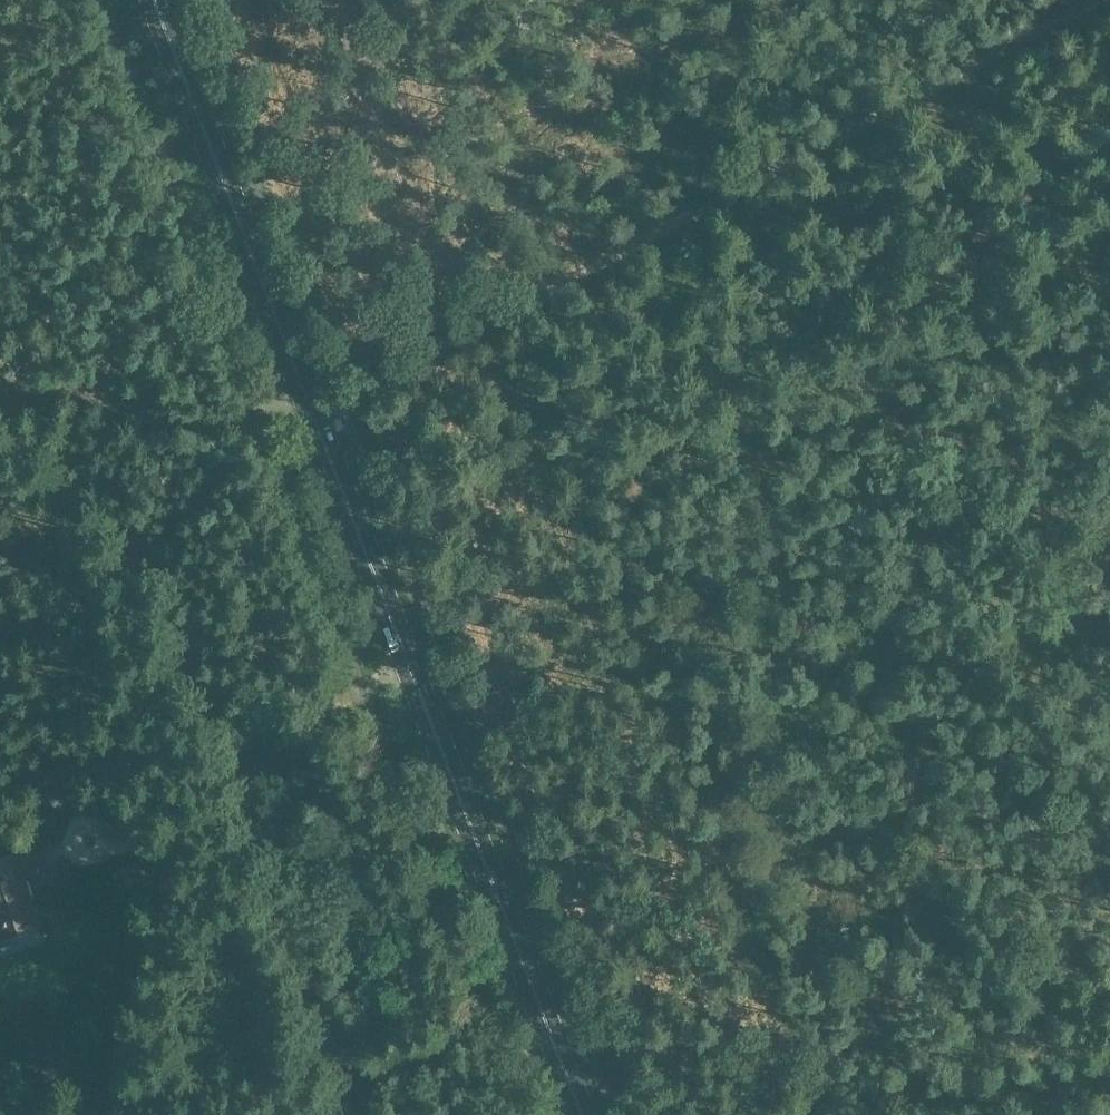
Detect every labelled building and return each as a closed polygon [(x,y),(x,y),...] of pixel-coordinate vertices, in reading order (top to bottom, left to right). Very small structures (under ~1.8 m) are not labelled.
[(487,460),(491,470),(501,466),(497,456),(487,460)] [(42,872),(33,848),(0,859),(0,939),(39,925),(25,877),(42,872)]
